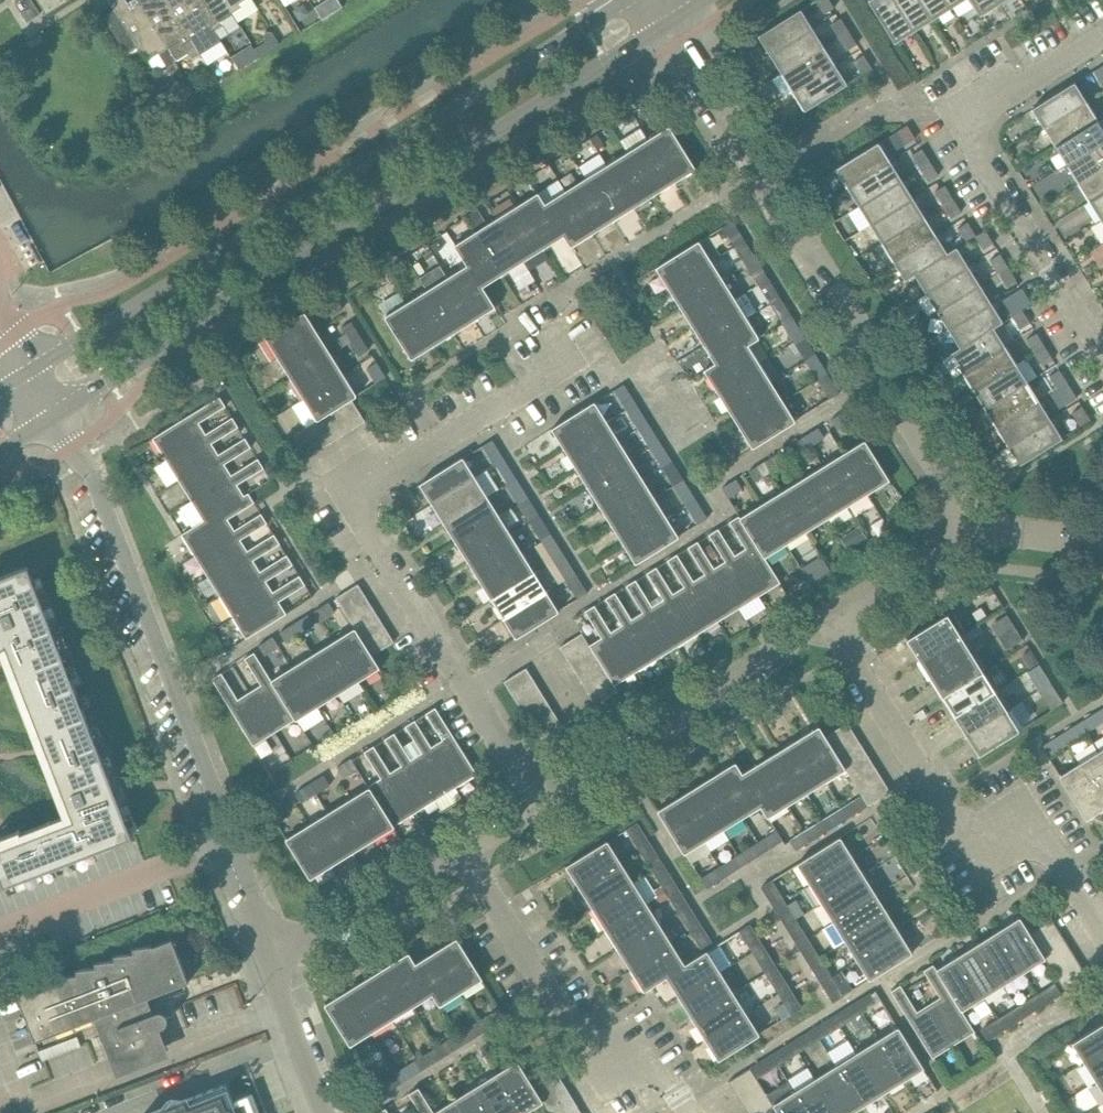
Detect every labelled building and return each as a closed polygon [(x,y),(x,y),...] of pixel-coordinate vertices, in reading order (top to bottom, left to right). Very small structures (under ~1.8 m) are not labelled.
[(15,3),(27,22),(40,13),(32,0),(20,0),(15,3)] [(58,7),(54,0),(37,0),(46,14),(58,7)] [(175,59),(140,4),(131,9),(126,0),(109,0),(115,9),(103,16),(127,53),(138,46),(145,57),(157,49),(167,66),(176,61),(175,59)] [(140,4),(175,59),(186,52),(189,57),(193,58),(200,54),(166,0),(138,0),(140,4)] [(200,54),(222,40),(215,29),(197,0),(166,0),(200,54)] [(215,29),(223,24),(221,20),(233,12),(225,0),(197,0),(215,29)] [(244,0),(225,0),(233,12),(241,7),(239,3),(244,0)] [(315,7),(323,20),(343,7),(338,0),(326,0),(315,7)] [(834,8),(829,0),(816,0),(824,14),(834,8)] [(867,0),(894,44),(913,32),(894,0),(867,0)] [(913,32),(932,20),(919,0),(894,0),(913,32)] [(932,20),(950,9),(945,0),(919,0),(932,20)] [(950,9),(964,0),(945,0),(950,9)] [(980,16),(999,4),(996,0),(970,0),(980,16)] [(757,36),(769,55),(813,28),(801,9),(757,36)] [(838,37),(848,31),(840,18),(830,24),(838,37)] [(824,46),(813,28),(769,55),(781,73),(824,46)] [(265,43),(254,49),(259,57),(280,44),(273,33),(266,31),(265,43)] [(847,50),(856,44),(848,31),(838,37),(847,50)] [(251,44),(232,56),(240,69),(259,57),(254,49),(251,44)] [(781,73),(792,91),(835,64),(824,46),(781,73)] [(742,72),(764,58),(757,48),(735,62),(742,72)] [(862,74),(871,68),(863,55),(853,61),(862,74)] [(792,91),(804,111),(847,84),(835,64),(792,91)] [(1102,84),(1102,66),(1102,65),(1093,71),(1101,85),(1102,84)] [(1031,109),(1043,128),(1086,101),(1074,82),(1031,109)] [(173,96),(162,102),(168,112),(197,94),(190,83),(172,94),(173,96)] [(1043,128),(1054,146),(1098,119),(1086,101),(1043,128)] [(778,109),(768,115),(776,128),(786,122),(778,109)] [(1102,141),(1102,128),(1098,119),(1054,146),(1066,164),(1102,141)] [(675,183),(697,169),(669,125),(647,138),(675,183)] [(896,150),(915,138),(907,125),(887,137),(896,150)] [(640,128),(620,141),(626,151),(654,196),(675,183),(647,138),(640,128)] [(598,134),(591,138),(597,148),(604,143),(598,134)] [(1066,164),(1077,183),(1102,167),(1102,141),(1066,164)] [(835,169),(847,188),(890,161),(878,142),(835,169)] [(920,168),(930,162),(921,149),(912,155),(920,168)] [(626,151),(606,164),(634,209),(654,196),(626,151)] [(902,179),(890,161),(847,188),(858,206),(902,179)] [(928,181),(938,175),(930,162),(920,168),(928,181)] [(585,177),(613,222),(634,209),(606,164),(585,177)] [(1102,192),(1102,167),(1077,183),(1089,201),(1102,192)] [(585,177),(565,190),(592,235),(613,222),(585,177)] [(858,206),(870,225),(913,198),(902,179),(858,206)] [(943,205),(952,198),(944,185),(934,191),(943,205)] [(592,235),(565,190),(545,202),(544,203),(565,236),(564,236),(571,248),(592,235)] [(538,191),(516,204),(544,249),(564,236),(565,236),(544,203),(545,202),(538,191)] [(1089,201),(1100,220),(1102,218),(1102,192),(1089,201)] [(870,225),(881,243),(924,216),(913,198),(870,225)] [(951,218),(961,212),(952,198),(943,205),(951,218)] [(544,249),(516,204),(496,217),(523,262),(544,249)] [(477,208),(466,216),(472,226),(484,219),(477,208)] [(881,243),(892,261),(936,234),(924,216),(881,243)] [(496,217),(475,230),(503,275),(523,262),(496,217)] [(731,241),(741,235),(732,220),(722,227),(731,241)] [(974,235),(975,235),(967,222),(957,228),(965,241),(975,236),(974,235)] [(503,275),(475,230),(453,244),(466,264),(467,263),(482,288),(483,287),(503,275)] [(975,235),(974,235),(975,236),(983,249),(993,243),(985,230),(975,235)] [(947,253),(947,252),(936,234),(892,261),(904,280),(914,275),(913,274),(947,253)] [(435,253),(443,248),(438,240),(430,245),(435,253)] [(655,268),(667,288),(712,260),(699,240),(655,268)] [(746,265),(756,259),(747,245),(737,251),(746,265)] [(914,275),(925,292),(968,265),(957,246),(947,252),(947,253),(913,274),(914,275)] [(998,273),(1007,266),(999,253),(990,259),(998,273)] [(755,279),(765,273),(756,259),(746,265),(755,279)] [(667,288),(679,307),(724,279),(712,260),(667,288)] [(467,263),(466,264),(445,277),(473,322),(496,307),(483,287),(482,288),(467,263)] [(980,284),(968,265),(925,292),(936,311),(980,284)] [(387,270),(392,279),(400,275),(395,266),(387,270)] [(1007,266),(998,273),(1006,286),(1016,280),(1007,266)] [(445,277),(425,290),(453,334),(473,322),(445,277)] [(679,307),(691,326),(736,298),(724,279),(679,307)] [(770,303),(780,297),(771,283),(761,289),(770,303)] [(936,311),(948,329),(991,302),(980,284),(936,311)] [(1022,289),(1002,301),(1011,316),(1021,309),(1031,303),(1022,289)] [(453,334),(425,290),(404,303),(432,347),(453,334)] [(333,314),(343,308),(334,294),(324,300),(333,314)] [(779,317),(789,311),(780,297),(770,303),(779,317)] [(691,326),(703,345),(748,317),(736,298),(691,326)] [(1003,321),(991,302),(948,329),(959,347),(994,327),(1003,321)] [(404,303),(384,315),(411,360),(432,347),(404,303)] [(1021,309),(1011,316),(1020,329),(1029,323),(1021,309)] [(264,336),(278,358),(319,332),(306,311),(264,336)] [(714,363),(747,342),(759,335),(748,317),(703,345),(714,363)] [(341,327),(351,342),(360,336),(351,321),(341,327)] [(794,341),(803,335),(795,321),(785,327),(794,341)] [(950,353),(962,372),(1005,345),(994,327),(959,347),(950,353)] [(278,358),(291,379),(332,353),(319,332),(278,358)] [(1026,339),(1034,353),(1044,346),(1036,333),(1026,339)] [(794,341),(789,344),(795,353),(799,350),(800,351),(803,355),(813,349),(803,335),(794,341)] [(359,355),(369,349),(360,336),(351,342),(359,355)] [(760,362),(747,342),(714,363),(702,370),(715,390),(760,362)] [(962,372),(973,391),(1017,364),(1005,345),(962,372)] [(1044,346),(1034,353),(1042,366),(1052,359),(1044,346)] [(291,379),(303,399),(345,373),(332,353),(291,379)] [(819,359),(809,365),(818,379),(828,373),(819,359)] [(376,383),(385,376),(377,362),(367,368),(376,383)] [(715,390),(727,409),(772,381),(760,362),(715,390)] [(973,391),(985,409),(1028,382),(1017,364),(973,391)] [(1067,383),(1059,370),(1049,376),(1057,389),(1067,383)] [(339,406),(352,399),(358,395),(345,373),(303,399),(316,421),(328,413),(339,406)] [(830,399),(839,392),(831,378),(821,384),(830,399)] [(727,409),(739,428),(784,400),(772,381),(727,409)] [(1039,400),(1028,382),(985,409),(996,427),(1039,400)] [(1057,389),(1050,394),(1058,407),(1075,396),(1067,383),(1057,389)] [(623,404),(633,398),(624,384),(614,390),(623,404)] [(152,438),(165,459),(206,434),(199,423),(226,407),(219,396),(152,438)] [(352,399),(339,406),(353,429),(366,421),(352,399)] [(796,420),(784,400),(739,428),(751,448),(796,420)] [(996,427),(1007,446),(1051,419),(1039,400),(996,427)] [(550,429),(563,449),(608,421),(595,401),(550,429)] [(342,436),(353,429),(339,406),(328,413),(342,436)] [(1090,420),(1082,407),(1072,413),(1080,426),(1090,420)] [(629,414),(638,428),(648,422),(639,408),(629,414)] [(851,420),(845,410),(831,419),(837,429),(851,420)] [(331,443),(342,436),(328,413),(316,421),(331,443)] [(233,418),(206,434),(165,459),(178,479),(218,454),(211,443),(238,426),(233,418)] [(972,419),(961,425),(971,440),(981,433),(972,419)] [(1063,438),(1051,419),(1007,446),(1019,465),(1063,438)] [(316,421),(306,427),(320,450),(331,443),(316,421)] [(563,449),(575,468),(620,440),(608,421),(563,449)] [(647,443),(657,436),(648,422),(638,428),(647,443)] [(824,437),(818,427),(804,435),(811,445),(824,437)] [(811,445),(804,435),(789,445),(796,455),(811,445)] [(178,479),(190,499),(231,474),(224,463),(251,447),(245,437),(218,454),(178,479)] [(491,460),(501,454),(492,439),(482,446),(491,460)] [(865,439),(843,453),(869,494),(891,481),(865,439)] [(575,468),(587,487),(632,459),(620,440),(575,468)] [(974,446),(979,454),(983,452),(988,449),(983,440),(978,443),(974,446)] [(653,453),(662,467),(672,460),(663,446),(653,453)] [(783,463),(777,453),(764,461),(770,471),(783,463)] [(843,453),(823,465),(848,507),(869,494),(843,453)] [(1004,475),(992,455),(984,461),(990,471),(995,480),(1004,475)] [(419,484),(431,504),(476,476),(463,456),(419,484)] [(192,503),(181,510),(192,527),(244,495),(237,484),(263,468),(257,458),(231,474),(190,499),(192,503)] [(587,487),(599,506),(643,478),(632,459),(587,487)] [(671,481),(680,475),(672,460),(662,467),(671,481)] [(770,471),(764,461),(749,471),(755,480),(770,471)] [(497,470),(506,484),(516,478),(507,464),(497,470)] [(823,465),(802,478),(828,520),(848,507),(823,465)] [(431,504),(443,523),(488,495),(476,476),(431,504)] [(515,498),(525,492),(516,478),(506,484),(515,498)] [(655,497),(643,478),(599,506),(610,525),(655,497)] [(802,478),(782,490),(807,532),(828,520),(802,478)] [(742,489),(736,479),(722,488),(728,497),(742,489)] [(677,491),(685,505),(695,498),(687,485),(677,491)] [(786,545),(807,532),(782,490),(761,503),(786,545)] [(248,492),(244,495),(192,527),(181,534),(194,555),(234,529),(227,518),(254,502),(248,492)] [(443,523),(455,542),(500,514),(488,495),(443,523)] [(667,516),(655,497),(610,525),(622,544),(667,516)] [(694,519),(704,513),(695,498),(685,505),(694,519)] [(521,508),(530,522),(540,516),(531,502),(521,508)] [(761,503),(739,516),(765,558),(786,545),(761,503)] [(194,555),(207,575),(247,550),(240,539),(267,523),(261,513),(234,529),(194,555)] [(455,542),(467,561),(512,533),(500,514),(455,542)] [(746,549),(735,555),(759,595),(780,583),(765,558),(739,516),(739,515),(729,521),(746,549)] [(539,536),(549,530),(540,516),(530,522),(539,536)] [(680,536),(667,516),(622,544),(635,564),(680,536)] [(857,543),(866,537),(859,524),(849,530),(857,543)] [(739,608),(759,595),(735,555),(718,528),(708,534),(725,561),(714,568),(739,608)] [(467,561),(479,580),(523,552),(512,533),(467,561)] [(207,575),(219,596),(260,571),(253,560),(280,543),(274,534),(247,550),(207,575)] [(545,546),(554,560),(563,554),(555,540),(545,546)] [(704,574),(693,581),(718,621),(739,608),(714,568),(711,564),(703,550),(697,541),(688,547),(704,574)] [(712,545),(703,550),(711,564),(720,558),(712,545)] [(479,580),(490,599),(535,571),(523,552),(479,580)] [(697,634),(718,621),(693,581),(677,553),(667,560),(684,587),(673,594),(697,634)] [(219,596),(232,617),(273,591),(266,580),(292,564),(286,554),(260,571),(219,596)] [(562,574),(572,568),(563,554),(554,560),(562,574)] [(1,647),(6,644),(73,820),(0,848),(0,876),(4,885),(132,836),(28,566),(0,576),(0,648),(1,647)] [(663,599),(652,606),(677,646),(697,634),(673,594),(656,566),(646,572),(663,599)] [(490,599),(502,618),(547,590),(535,571),(490,599)] [(575,573),(565,579),(574,594),(584,588),(575,573)] [(299,575),(273,591),(232,617),(246,638),(286,613),(279,601),(305,585),(299,575)] [(677,646),(652,606),(635,579),(626,585),(642,612),(631,619),(656,659),(677,646)] [(366,595),(358,583),(335,598),(343,610),(366,595)] [(560,611),(547,590),(502,618),(515,638),(560,611)] [(622,625),(611,632),(635,672),(656,659),(631,619),(615,592),(605,598),(622,625)] [(343,610),(350,621),(373,607),(366,595),(343,610)] [(329,602),(314,610),(320,620),(335,611),(329,602)] [(601,638),(589,645),(596,656),(603,667),(610,679),(614,685),(635,672),(611,632),(594,605),(585,611),(601,638)] [(380,618),(373,607),(350,621),(354,627),(357,632),(380,618)] [(951,612),(906,639),(918,659),(963,632),(951,612)] [(308,614),(293,624),(299,633),(314,624),(308,614)] [(1006,614),(990,624),(997,637),(1014,627),(1006,614)] [(357,632),(364,643),(387,629),(380,618),(357,632)] [(286,642),(299,633),(293,624),(279,632),(286,642)] [(354,627),(332,641),(358,682),(380,668),(372,655),(364,643),(357,632),(354,627)] [(1014,627),(997,637),(1005,650),(1021,640),(1014,627)] [(394,641),(387,629),(364,643),(372,655),(394,641)] [(918,659),(930,679),(975,651),(963,632),(918,659)] [(559,647),(566,659),(589,645),(582,633),(559,647)] [(264,655),(279,646),(273,636),(258,645),(264,655)] [(337,694),(358,682),(332,641),(312,653),(337,694)] [(589,645),(566,659),(574,670),(596,656),(589,645)] [(930,679),(942,698),(987,670),(975,651),(930,679)] [(1031,651),(1023,656),(1030,668),(1038,663),(1031,651)] [(261,684),(249,691),(274,732),(295,719),(271,679),(254,652),(244,658),(261,684)] [(312,653),(291,666),(317,707),(337,694),(312,653)] [(574,670),(581,682),(603,667),(596,656),(574,670)] [(1038,691),(1044,687),(1051,683),(1039,664),(1027,672),(1038,691)] [(296,720),(317,707),(291,666),(271,679),(295,719),(296,720)] [(511,693),(534,679),(526,667),(504,681),(511,693)] [(581,682),(588,693),(610,679),(603,667),(581,682)] [(942,698),(953,717),(998,689),(987,670),(942,698)] [(253,745),(274,732),(249,691),(238,699),(221,672),(211,678),(253,745)] [(541,690),(534,679),(511,693),(518,705),(541,690)] [(614,685),(610,679),(588,693),(595,705),(618,691),(614,685)] [(1044,687),(1038,691),(1051,710),(1063,702),(1051,683),(1044,687)] [(953,717),(965,736),(1010,708),(998,689),(953,717)] [(548,702),(541,690),(518,705),(525,716),(548,702)] [(555,713),(548,702),(525,716),(532,727),(555,713)] [(431,746),(456,787),(477,774),(435,707),(426,713),(442,740),(431,746)] [(977,756),(1023,729),(1010,708),(965,736),(977,756)] [(563,725),(555,713),(532,727),(540,739),(563,725)] [(1079,722),(1086,732),(1100,723),(1094,713),(1079,722)] [(422,752),(411,759),(436,800),(456,787),(431,746),(415,720),(405,726),(422,752)] [(847,722),(825,736),(824,736),(832,748),(855,734),(847,722)] [(1079,722),(1065,731),(1071,741),(1086,732),(1079,722)] [(818,724),(798,737),(826,782),(845,770),(839,760),(832,748),(824,736),(825,736),(818,724)] [(390,772),(415,812),(436,800),(411,759),(394,733),(384,739),(401,765),(390,772)] [(862,746),(855,734),(832,748),(839,760),(862,746)] [(798,737),(779,749),(807,794),(826,782),(798,737)] [(1061,747),(1055,737),(1041,746),(1047,756),(1061,747)] [(368,786),(394,826),(415,812),(390,772),(373,745),(364,751),(380,778),(368,786)] [(869,757),(862,746),(839,760),(845,770),(846,771),(869,757)] [(779,749),(759,761),(788,806),(807,794),(779,749)] [(1078,763),(1102,802),(1102,760),(1097,751),(1078,763)] [(846,771),(853,782),(876,768),(869,757),(846,771)] [(357,768),(351,759),(350,758),(337,766),(343,776),(357,768)] [(735,761),(715,773),(743,818),(761,807),(762,806),(741,772),(735,761)] [(768,818),(788,806),(759,761),(741,772),(762,806),(761,807),(768,818)] [(1102,810),(1102,802),(1078,763),(1058,775),(1086,820),(1102,810)] [(882,779),(876,768),(853,782),(860,793),(882,779)] [(724,830),(743,818),(715,773),(696,785),(724,830)] [(323,775),(309,784),(315,793),(330,785),(323,775)] [(882,779),(860,793),(867,806),(890,792),(882,779)] [(315,793),(309,784),(295,792),(301,802),(315,793)] [(696,785),(677,797),(705,842),(710,851),(730,839),(724,830),(696,785)] [(368,786),(347,799),(373,840),(395,827),(394,826),(368,786)] [(685,854),(705,842),(677,797),(656,810),(685,854)] [(347,799),(327,812),(352,853),(373,840),(347,799)] [(842,808),(848,818),(862,809),(856,799),(842,808)] [(288,810),(282,801),(268,809),(274,819),(288,810)] [(827,816),(834,826),(848,818),(842,808),(827,816)] [(352,853),(327,812),(306,824),(332,866),(352,853)] [(803,831),(809,841),(824,832),(818,822),(803,831)] [(637,845),(647,839),(637,823),(627,829),(637,845)] [(310,879),(332,866),(306,824),(284,838),(310,879)] [(762,839),(768,849),(783,840),(776,830),(762,839)] [(803,831),(789,840),(796,850),(809,841),(803,831)] [(808,884),(853,856),(841,836),(796,864),(808,884)] [(565,866),(578,888),(621,861),(608,839),(565,866)] [(752,845),(739,854),(745,864),(759,855),(752,845)] [(643,855),(652,870),(662,864),(653,849),(643,855)] [(724,863),(730,873),(745,864),(739,854),(724,863)] [(808,884),(820,903),(865,875),(853,856),(808,884)] [(578,888),(591,908),(634,881),(621,861),(578,888)] [(662,886),(672,880),(662,864),(652,870),(662,886)] [(700,879),(706,888),(721,879),(714,869),(700,879)] [(865,875),(820,903),(832,922),(877,894),(865,875)] [(771,880),(761,887),(770,901),(780,895),(771,880)] [(591,908),(604,929),(647,902),(634,881),(591,908)] [(668,896),(678,911),(688,905),(678,889),(668,896)] [(832,922),(844,941),(889,913),(877,894),(832,922)] [(604,929),(617,949),(660,922),(647,902),(604,929)] [(786,904),(776,911),(785,925),(795,919),(786,904)] [(688,927),(698,921),(688,905),(678,911),(688,927)] [(844,941),(856,960),(901,932),(889,913),(844,941)] [(1045,959),(1044,956),(1037,945),(1029,932),(1019,916),(997,929),(1024,972),(1045,959)] [(1029,932),(1037,945),(1059,930),(1052,918),(1029,932)] [(795,919),(785,925),(794,939),(804,933),(795,919)] [(617,949),(630,970),(673,943),(660,922),(617,949)] [(701,947),(711,941),(701,925),(691,932),(701,947)] [(759,940),(749,925),(740,931),(749,947),(759,940)] [(997,929),(977,942),(1003,985),(1024,972),(997,929)] [(1037,945),(1044,956),(1066,941),(1059,930),(1037,945)] [(868,980),(913,952),(901,932),(856,960),(868,980)] [(456,936),(434,950),(461,993),(483,979),(456,936)] [(151,996),(189,981),(172,938),(153,945),(153,944),(133,946),(133,952),(114,954),(114,959),(95,961),(95,967),(76,969),(76,974),(57,976),(57,982),(38,984),(38,989),(19,991),(20,997),(18,998),(35,1041),(101,1016),(120,1067),(161,1051),(153,1030),(162,1027),(164,1026),(165,1025),(166,1024),(167,1023),(167,1021),(167,1020),(168,1019),(167,1017),(167,1016),(166,1014),(165,1013),(164,1012),(163,1011),(162,1011),(160,1010),(159,1010),(158,1010),(156,1011),(151,996)] [(977,942),(956,955),(983,998),(1003,985),(977,942)] [(630,970),(643,991),(665,977),(686,964),(685,963),(673,943),(630,970)] [(810,943),(800,949),(808,963),(818,957),(810,943)] [(686,964),(665,977),(678,998),(721,971),(721,970),(731,963),(719,944),(709,951),(708,949),(685,963),(686,964)] [(433,994),(432,995),(439,1006),(461,993),(434,950),(415,962),(413,963),(433,994)] [(756,956),(765,972),(775,966),(765,950),(756,956)] [(408,951),(386,964),(413,1007),(432,995),(433,994),(413,963),(415,962),(408,951)] [(956,955),(935,969),(962,1011),(983,998),(956,955)] [(818,957),(808,963),(818,977),(827,971),(818,957)] [(366,977),(392,1020),(413,1007),(386,964),(366,977)] [(975,1031),(962,1011),(935,969),(933,965),(923,971),(940,997),(928,1005),(954,1045),(975,1031)] [(775,966),(765,972),(775,988),(785,981),(775,966)] [(678,998),(691,1019),(734,992),(721,971),(678,998)] [(366,977),(345,990),(372,1033),(392,1020),(366,977)] [(834,981),(824,987),(833,1002),(842,996),(834,981)] [(1054,984),(1037,994),(1043,1004),(1060,993),(1054,984)] [(933,1058),(954,1045),(928,1005),(917,1012),(900,985),(890,991),(933,1058)] [(345,990),(324,1003),(351,1046),(372,1033),(345,990)] [(791,1013),(801,1007),(791,991),(781,997),(791,1013)] [(691,1019),(704,1039),(747,1012),(734,992),(691,1019)] [(869,993),(854,1002),(860,1012),(875,1003),(869,993)] [(1023,1003),(1029,1013),(1043,1004),(1037,994),(1023,1003)] [(860,1012),(854,1002),(838,1012),(844,1022),(860,1012)] [(485,1017),(491,1027),(506,1018),(499,1008),(485,1017)] [(1013,1009),(996,1020),(1002,1029),(1019,1019),(1013,1009)] [(747,1012),(704,1039),(718,1061),(760,1033),(747,1012)] [(828,1019),(813,1028),(819,1038),(834,1028),(828,1019)] [(981,1029),(988,1038),(1002,1029),(996,1020),(981,1029)] [(1080,1063),(1102,1049),(1102,1022),(1067,1043),(1080,1063)] [(457,1035),(463,1045),(479,1035),(472,1025),(457,1035)] [(898,1025),(877,1039),(903,1082),(925,1069),(898,1025)] [(819,1038),(813,1028),(797,1038),(803,1048),(819,1038)] [(457,1035),(444,1043),(450,1052),(463,1045),(457,1035)] [(877,1039),(856,1051),(883,1095),(903,1082),(877,1039)] [(787,1045),(772,1054),(778,1064),(793,1054),(787,1045)] [(1080,1063),(1091,1083),(1102,1076),(1102,1049),(1080,1063)] [(417,1060),(423,1070),(437,1061),(431,1051),(417,1060)] [(862,1107),(883,1095),(856,1051),(835,1064),(862,1107)] [(778,1064),(772,1054),(756,1064),(762,1074),(778,1064)] [(495,1072),(520,1112),(526,1112),(544,1102),(540,1097),(533,1086),(525,1074),(516,1059),(495,1072)] [(533,1086),(556,1072),(549,1059),(525,1074),(533,1086)] [(403,1068),(409,1078),(423,1070),(417,1060),(403,1068)] [(815,1077),(837,1112),(853,1112),(862,1107),(835,1064),(815,1077)] [(735,1093),(758,1079),(750,1067),(728,1081),(735,1093)] [(495,1072),(475,1085),(492,1112),(520,1112),(495,1072)] [(563,1083),(556,1072),(533,1086),(540,1097),(563,1083)] [(376,1085),(382,1095),(397,1086),(390,1076),(376,1085)] [(1102,1102),(1102,1076),(1091,1083),(1102,1102)] [(794,1090),(808,1112),(837,1112),(815,1077),(794,1090)] [(765,1091),(758,1079),(735,1093),(742,1105),(765,1091)] [(540,1097),(544,1102),(547,1108),(570,1094),(563,1083),(540,1097)] [(245,1100),(234,1104),(226,1084),(181,1101),(173,1100),(171,1100),(165,1107),(149,1112),(250,1112),(245,1100)] [(454,1098),(463,1112),(492,1112),(475,1085),(454,1098)] [(433,1111),(418,1087),(408,1093),(421,1112),(434,1112),(433,1111)] [(794,1090),(772,1103),(779,1112),(808,1112),(794,1090)] [(765,1091),(742,1105),(747,1112),(754,1112),(772,1102),(765,1091)] [(547,1108),(550,1112),(565,1112),(577,1105),(570,1094),(547,1108)] [(454,1098),(433,1111),(434,1112),(463,1112),(454,1098)] [(772,1103),(772,1102),(754,1112),(779,1112),(772,1103)]
